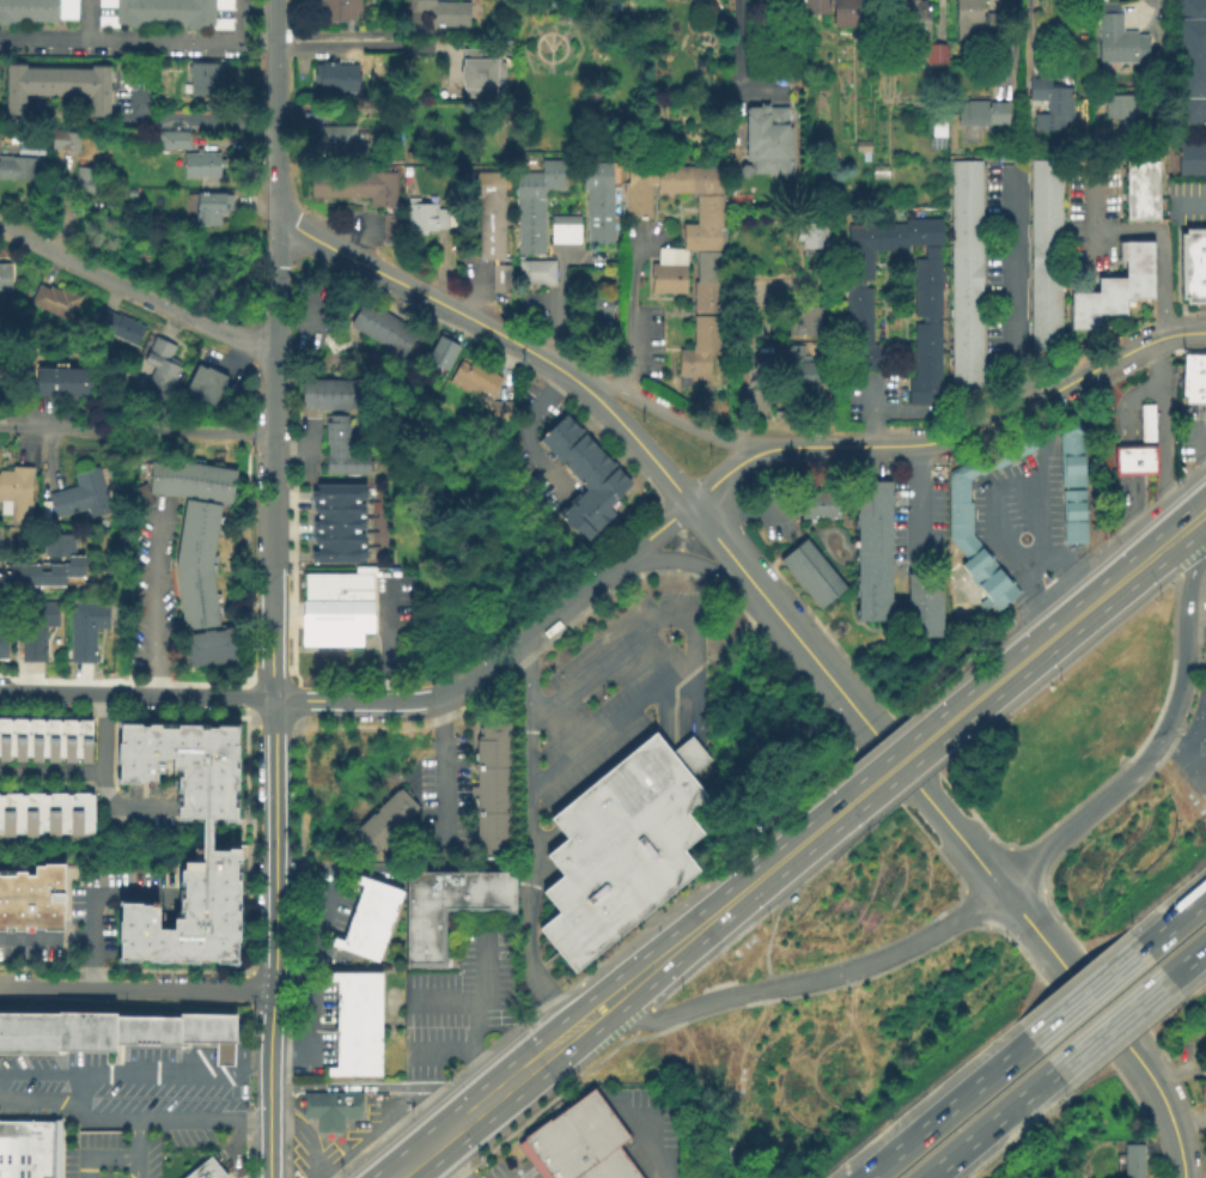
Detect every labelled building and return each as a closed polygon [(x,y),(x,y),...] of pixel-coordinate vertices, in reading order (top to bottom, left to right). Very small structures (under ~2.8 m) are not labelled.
[(13,24),(0,24),(0,0),(13,0),(13,20),(13,24)] [(13,20),(13,0),(38,0),(38,20),(13,20)] [(38,20),(38,0),(75,0),(75,17),(56,17),(56,20),(38,20)] [(97,5),(97,0),(144,0),(144,22),(144,28),(126,28),(126,23),(116,23),(116,25),(97,25),(97,13),(114,13),(114,5),(97,5)] [(144,22),(144,0),(163,0),(163,23),(144,22)] [(163,23),(163,0),(184,0),(184,23),(163,23)] [(184,23),(184,0),(230,0),(230,7),(213,7),(213,16),(230,16),(230,28),(184,28),(184,23)] [(315,18),(315,0),(359,0),(359,7),(354,7),(353,18),(315,18)] [(407,8),(407,0),(468,0),(468,26),(428,25),(428,10),(407,8)] [(803,12),(803,0),(859,0),(858,24),(829,24),(829,6),(826,6),(824,12),(803,12)] [(894,38),(894,0),(927,0),(926,38),(894,38)] [(954,37),(954,0),(980,0),(980,10),(1004,10),(1004,38),(954,37)] [(1174,122),(1175,0),(1205,0),(1205,122),(1174,122)] [(1146,60),(1096,60),(1097,10),(1101,10),(1101,1),(1119,2),(1119,11),(1122,11),(1122,29),(1135,29),(1135,34),(1146,34),(1146,60)] [(945,62),(925,62),(925,41),(946,42),(945,62)] [(461,87),(461,79),(457,79),(457,63),(461,63),(461,47),(482,45),(482,51),(499,51),(500,86),(461,87)] [(357,90),(317,91),(317,81),(312,81),(311,63),(318,63),(318,59),(336,59),(336,63),(357,63),(357,90)] [(189,92),(189,73),(184,73),(184,65),(188,65),(188,60),(215,60),(217,85),(212,85),(212,92),(189,92)] [(109,116),(87,115),(87,93),(24,93),(24,113),(4,113),(4,61),(24,62),(24,67),(89,67),(89,63),(110,63),(109,116)] [(1062,127),(1033,127),(1033,111),(1044,111),(1044,97),(1028,97),(1028,75),(1049,77),(1049,85),(1071,85),(1071,119),(1062,119),(1062,127)] [(432,87),(420,87),(420,79),(432,79),(432,87)] [(1133,121),(1120,121),(1120,115),(1104,115),(1104,92),(1134,92),(1133,121)] [(1006,122),(956,123),(956,101),(966,101),(966,97),(986,97),(986,101),(1006,101),(1006,122)] [(790,172),(751,172),(753,158),(743,158),(744,102),(786,103),(785,122),(791,123),(790,172)] [(340,107),(340,120),(321,119),(321,105),(340,107)] [(945,134),(930,135),(928,111),(945,110),(945,134)] [(365,151),(316,150),(316,122),(353,123),(352,139),(365,139),(365,151)] [(187,147),(156,146),(156,127),(188,128),(187,147)] [(78,150),(49,147),(51,128),(79,130),(78,150)] [(213,141),(200,142),(199,135),(212,134),(213,141)] [(869,148),(853,148),(853,139),(869,139),(869,148)] [(1177,141),(1205,140),(1205,174),(1177,174),(1177,141)] [(218,176),(182,176),(182,151),(194,150),(194,145),(200,145),(200,150),(218,150),(218,156),(224,156),(224,165),(218,165),(218,176)] [(42,180),(0,177),(0,154),(34,156),(34,160),(43,160),(42,180)] [(555,281),(516,281),(516,171),(540,171),(540,158),(566,158),(566,188),(543,188),(543,251),(522,251),(522,259),(555,259),(555,281)] [(1060,347),(1029,347),(1028,158),(1059,158),(1060,347)] [(611,242),(585,242),(585,187),(580,187),(580,159),(611,159),(611,194),(616,194),(616,212),(613,212),(611,242)] [(982,388),(951,388),(949,159),(980,159),(982,388)] [(1157,218),(1123,218),(1123,159),(1157,159),(1157,218)] [(708,375),(688,375),(688,385),(677,385),(677,375),(675,375),(676,346),(692,347),(693,249),(684,249),(684,292),(647,291),(648,261),(657,261),(657,245),(678,245),(678,221),(694,221),(695,190),(656,190),(656,182),(650,182),(648,217),(621,217),(622,180),(626,180),(626,163),(725,163),(724,225),(718,225),(718,351),(708,351),(708,375)] [(887,177),(870,177),(870,165),(887,164),(887,177)] [(74,165),(98,168),(96,195),(72,193),(74,165)] [(339,195),(309,195),(309,170),(339,170),(339,195)] [(368,195),(339,195),(339,170),(370,170),(368,195)] [(368,204),(368,195),(370,170),(395,170),(395,204),(368,204)] [(508,256),(477,256),(477,195),(471,195),(471,170),(504,170),(504,248),(508,248),(508,256)] [(231,212),(218,212),(218,224),(194,224),(194,190),(232,192),(231,212)] [(449,225),(434,225),(434,230),(409,230),(409,201),(437,201),(437,206),(449,206),(449,225)] [(400,213),(381,212),(381,239),(399,240),(400,213)] [(579,213),(579,242),(549,242),(549,213),(579,213)] [(800,247),(800,238),(794,238),(794,226),(802,226),(802,215),(830,215),(830,247),(818,247),(818,260),(810,260),(810,247),(800,247)] [(878,369),(843,369),(843,286),(848,286),(848,278),(845,278),(845,221),(902,221),(902,215),(940,215),(940,244),(936,244),(936,256),(939,256),(939,315),(934,315),(934,322),(940,322),(940,402),(908,402),(908,378),(913,378),(913,322),(920,322),(920,314),(913,314),(913,256),(924,256),(924,243),(906,243),(906,248),(870,248),(870,278),(863,278),(863,285),(871,285),(871,344),(878,344),(878,369)] [(1183,226),(1205,226),(1205,302),(1183,303),(1183,297),(1178,297),(1178,232),(1183,232),(1183,226)] [(1151,239),(1151,296),(1123,296),(1123,312),(1097,312),(1097,327),(1070,327),(1070,291),(1097,291),(1097,277),(1125,277),(1125,257),(1117,257),(1116,239),(1151,239)] [(10,290),(0,290),(0,261),(10,261),(10,290)] [(508,262),(508,290),(491,290),(491,263),(508,262)] [(75,324),(28,300),(37,283),(45,287),(48,284),(57,289),(60,284),(89,298),(75,324)] [(610,323),(580,323),(580,296),(610,296),(610,323)] [(402,356),(347,323),(363,297),(418,330),(402,356)] [(135,345),(92,326),(103,304),(145,323),(135,345)] [(824,332),(793,332),(793,323),(798,323),(798,317),(794,317),(794,306),(824,306),(824,332)] [(444,370),(424,358),(438,332),(458,344),(444,370)] [(165,396),(141,385),(151,363),(141,359),(152,334),(173,344),(169,356),(175,358),(172,363),(179,366),(165,396)] [(805,344),(805,360),(830,360),(830,384),(823,384),(823,390),(810,390),(810,384),(788,384),(788,344),(805,344)] [(1183,352),(1205,353),(1205,402),(1184,401),(1184,394),(1182,394),(1183,352)] [(500,375),(489,393),(475,385),(470,394),(447,379),(459,358),(468,363),(470,358),(500,375)] [(211,368),(196,396),(182,389),(195,363),(203,366),(205,365),(211,368)] [(89,394),(73,394),(73,397),(53,397),(53,393),(34,393),(34,366),(90,366),(89,394)] [(211,368),(226,375),(212,403),(196,396),(211,368)] [(315,405),(299,405),(299,377),(315,377),(315,405)] [(328,408),(315,408),(315,405),(315,377),(328,377),(328,408)] [(341,408),(328,408),(328,377),(341,377),(341,408)] [(354,408),(341,408),(341,377),(354,377),(354,408)] [(508,399),(508,421),(489,420),(489,399),(508,399)] [(1153,444),(1140,444),(1139,407),(1153,407),(1153,444)] [(784,408),(784,417),(770,417),(772,408),(784,408)] [(613,512),(586,538),(578,528),(573,532),(556,514),(584,487),(537,437),(565,412),(631,481),(605,504),(613,512)] [(327,453),(327,443),(323,443),(323,420),(328,420),(328,413),(345,413),(345,420),(347,420),(347,453),(327,453)] [(1062,546),(1059,427),(1083,426),(1086,545),(1062,546)] [(949,472),(1028,431),(1037,451),(997,472),(994,467),(967,481),(967,505),(972,505),(970,539),(979,549),(982,547),(1018,594),(995,613),(991,606),(982,612),(976,605),(985,597),(960,566),(964,561),(949,541),(949,472)] [(1157,478),(1125,479),(1115,479),(1114,449),(1123,449),(1157,448),(1157,478)] [(367,472),(355,472),(355,474),(345,474),(345,472),(324,472),(324,453),(327,453),(347,453),(366,453),(367,472)] [(170,457),(236,468),(231,500),(171,491),(150,493),(145,461),(170,457)] [(95,463),(109,509),(83,517),(79,509),(54,517),(47,492),(75,484),(72,472),(95,463)] [(8,512),(0,512),(0,468),(11,468),(11,464),(31,464),(29,520),(8,520),(8,512)] [(890,619),(855,620),(854,479),(889,479),(890,619)] [(310,500),(310,490),(315,490),(315,481),(364,481),(364,496),(357,496),(357,500),(310,500)] [(818,490),(818,517),(798,517),(798,490),(818,490)] [(818,517),(818,490),(838,490),(839,516),(818,517)] [(208,563),(218,624),(182,629),(172,561),(184,497),(220,503),(208,563)] [(315,518),(315,509),(310,509),(310,500),(357,500),(363,500),(363,518),(315,518)] [(315,530),(315,518),(363,518),(363,529),(315,530)] [(315,541),(315,530),(363,529),(363,541),(315,541)] [(63,584),(0,585),(0,581),(4,581),(2,569),(8,569),(8,561),(38,561),(38,570),(47,570),(47,561),(65,561),(63,554),(42,554),(42,532),(73,532),(73,553),(83,553),(83,575),(63,576),(63,584)] [(843,584),(816,607),(776,558),(804,536),(843,584)] [(309,561),(309,548),(315,548),(315,541),(363,541),(363,561),(309,561)] [(940,634),(906,634),(906,569),(940,569),(940,634)] [(300,643),(300,612),(302,571),(373,572),(373,612),(372,631),(360,631),(360,644),(300,643)] [(56,625),(44,625),(19,625),(19,599),(56,599),(56,625)] [(105,626),(95,626),(69,626),(69,599),(105,600),(105,626)] [(187,667),(179,633),(229,624),(236,657),(187,667)] [(44,658),(19,658),(19,625),(44,625),(44,658)] [(95,661),(68,661),(69,626),(95,626),(95,661)] [(23,759),(7,759),(7,716),(24,716),(23,759)] [(39,759),(23,759),(24,716),(41,717),(39,759)] [(56,760),(39,759),(41,717),(57,717),(56,760)] [(73,760),(56,760),(57,717),(74,717),(73,760)] [(90,760),(73,760),(74,717),(91,717),(90,760)] [(480,719),(507,719),(508,849),(479,850),(479,839),(475,839),(474,794),(468,794),(468,784),(474,784),(474,770),(470,770),(470,763),(474,763),(474,734),(480,734),(480,719)] [(173,818),(173,767),(170,767),(170,757),(160,757),(160,770),(154,770),(154,783),(115,782),(116,721),(236,722),(234,819),(203,819),(173,818)] [(572,971),(537,928),(556,911),(541,891),(560,875),(543,852),(564,836),(547,815),(653,730),(668,749),(689,733),(709,759),(689,775),(705,794),(686,810),(702,831),(682,848),(699,869),(572,971)] [(370,851),(349,832),(397,783),(416,802),(406,813),(415,822),(409,828),(400,820),(385,834),(395,844),(385,854),(376,844),(370,851)] [(23,836),(0,836),(0,791),(23,791),(23,836)] [(45,836),(23,836),(23,791),(45,791),(45,836)] [(68,836),(45,836),(45,791),(68,791),(68,836)] [(91,836),(68,836),(68,791),(91,791),(91,836)] [(115,961),(116,900),(140,900),(139,903),(147,903),(147,905),(156,905),(156,928),(170,928),(170,917),(176,917),(177,868),(181,868),(181,860),(189,860),(189,845),(203,846),(239,846),(238,963),(115,961)] [(61,929),(0,929),(0,869),(31,869),(31,862),(61,862),(61,929)] [(513,913),(502,913),(502,910),(444,909),(444,966),(401,966),(402,869),(514,870),(513,913)] [(378,961),(329,943),(331,936),(341,939),(360,884),(352,881),(354,873),(401,889),(396,901),(398,903),(378,961)] [(380,1074),(325,1074),(325,1065),(334,1065),(335,979),(325,979),(325,970),(382,971),(382,1007),(378,1007),(378,1046),(382,1046),(380,1074)] [(56,1058),(0,1056),(0,1013),(57,1014),(57,1012),(115,1013),(115,1016),(181,1019),(181,1014),(233,1015),(232,1068),(212,1068),(212,1044),(178,1043),(178,1048),(114,1045),(114,1052),(56,1051),(56,1058)] [(616,1144),(641,1177),(541,1177),(514,1141),(590,1085),(628,1136),(616,1144)] [(342,1135),(316,1135),(316,1119),(302,1119),(302,1095),(361,1094),(361,1121),(342,1121),(342,1135)] [(30,1174),(30,1177),(14,1177),(14,1162),(0,1162),(0,1150),(2,1150),(19,1150),(19,1119),(30,1119),(30,1153),(30,1174)] [(2,1150),(4,1119),(19,1119),(19,1150),(2,1150)] [(30,1119),(60,1121),(60,1153),(30,1153),(30,1119)] [(1145,1141),(1145,1177),(1126,1177),(1127,1141),(1145,1141)] [(60,1174),(30,1174),(30,1153),(60,1153),(60,1174)] [(209,1156),(228,1177),(184,1177),(209,1156)] [(14,1162),(14,1177),(0,1177),(0,1162),(14,1162)]
